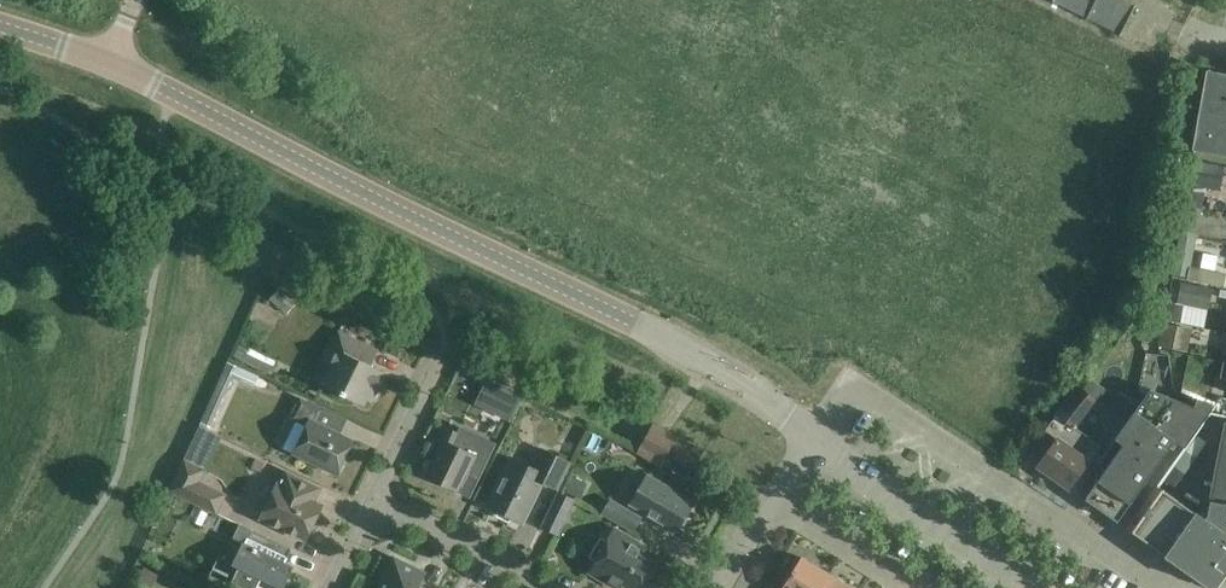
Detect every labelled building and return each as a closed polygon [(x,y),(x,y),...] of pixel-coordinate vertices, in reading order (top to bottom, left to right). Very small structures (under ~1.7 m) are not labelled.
[(1123,28),(1135,0),(1055,0),(1123,28)] [(1204,93),(1193,150),(1225,156),(1225,75),(1210,72),(1210,70),(1208,69),(1204,93)] [(1194,160),(1189,185),(1220,190),(1225,165),(1194,160)] [(1188,186),(1184,206),(1200,209),(1203,189),(1188,186)] [(1179,234),(1194,237),(1200,209),(1184,206),(1179,234)] [(1194,237),(1179,234),(1172,272),(1187,275),(1194,237)] [(1181,283),(1177,302),(1207,309),(1212,289),(1181,283)] [(1166,302),(1163,320),(1179,323),(1182,305),(1166,302)] [(1191,328),(1162,323),(1157,346),(1187,352),(1191,328)] [(378,350),(338,331),(331,346),(330,347),(337,351),(321,384),(364,405),(368,397),(373,399),(386,373),(371,365),(378,350)] [(276,361),(239,344),(233,357),(270,374),(276,361)] [(1090,382),(1084,390),(1093,397),(1099,389),(1090,382)] [(1084,390),(1079,386),(1044,431),(1056,439),(1037,466),(1069,488),(1099,446),(1076,429),(1098,401),(1093,397),(1084,390)] [(507,414),(516,396),(498,387),(489,405),(507,414)] [(1145,397),(1115,439),(1123,445),(1084,499),(1116,521),(1174,440),(1184,448),(1213,404),(1197,398),(1193,406),(1150,389),(1145,397)] [(1217,396),(1214,413),(1225,416),(1225,398),(1217,396)] [(323,409),(301,398),(300,397),(290,417),(307,425),(293,453),(336,474),(353,440),(317,422),(323,409)] [(454,445),(459,434),(446,427),(440,440),(442,440),(425,475),(458,491),(476,455),(485,460),(499,430),(485,424),(484,419),(481,415),(476,414),(471,417),(469,421),(470,427),(474,430),(478,430),(482,432),(475,448),(466,443),(463,449),(454,445)] [(224,491),(196,478),(218,432),(196,422),(164,489),(214,513),(224,491)] [(1225,570),(1225,423),(1224,423),(1206,515),(1203,519),(1161,489),(1131,532),(1211,587),(1213,587),(1225,570)] [(652,424),(637,452),(660,465),(667,453),(694,468),(703,452),(652,424)] [(556,489),(567,467),(570,462),(542,448),(533,468),(512,457),(488,506),(521,522),(541,481),(556,489)] [(320,488),(298,477),(286,471),(280,485),(277,483),(260,518),(305,540),(322,505),(313,501),(320,488)] [(630,504),(676,531),(694,502),(647,474),(630,504)] [(572,477),(565,493),(577,498),(584,482),(572,477)] [(542,528),(557,535),(573,499),(558,492),(542,528)] [(633,531),(641,518),(610,499),(602,513),(633,531)] [(239,523),(231,540),(242,545),(226,578),(232,581),(231,582),(244,587),(256,587),(261,577),(282,587),(292,566),(285,562),(292,549),(239,523)] [(640,553),(644,546),(614,528),(588,571),(607,582),(610,577),(629,587),(642,587),(657,563),(640,553)] [(419,569),(394,557),(378,587),(420,587),(419,587),(426,572),(419,569)] [(829,575),(801,557),(781,587),(821,587),(829,575)] [(829,575),(821,587),(850,587),(829,575)]
